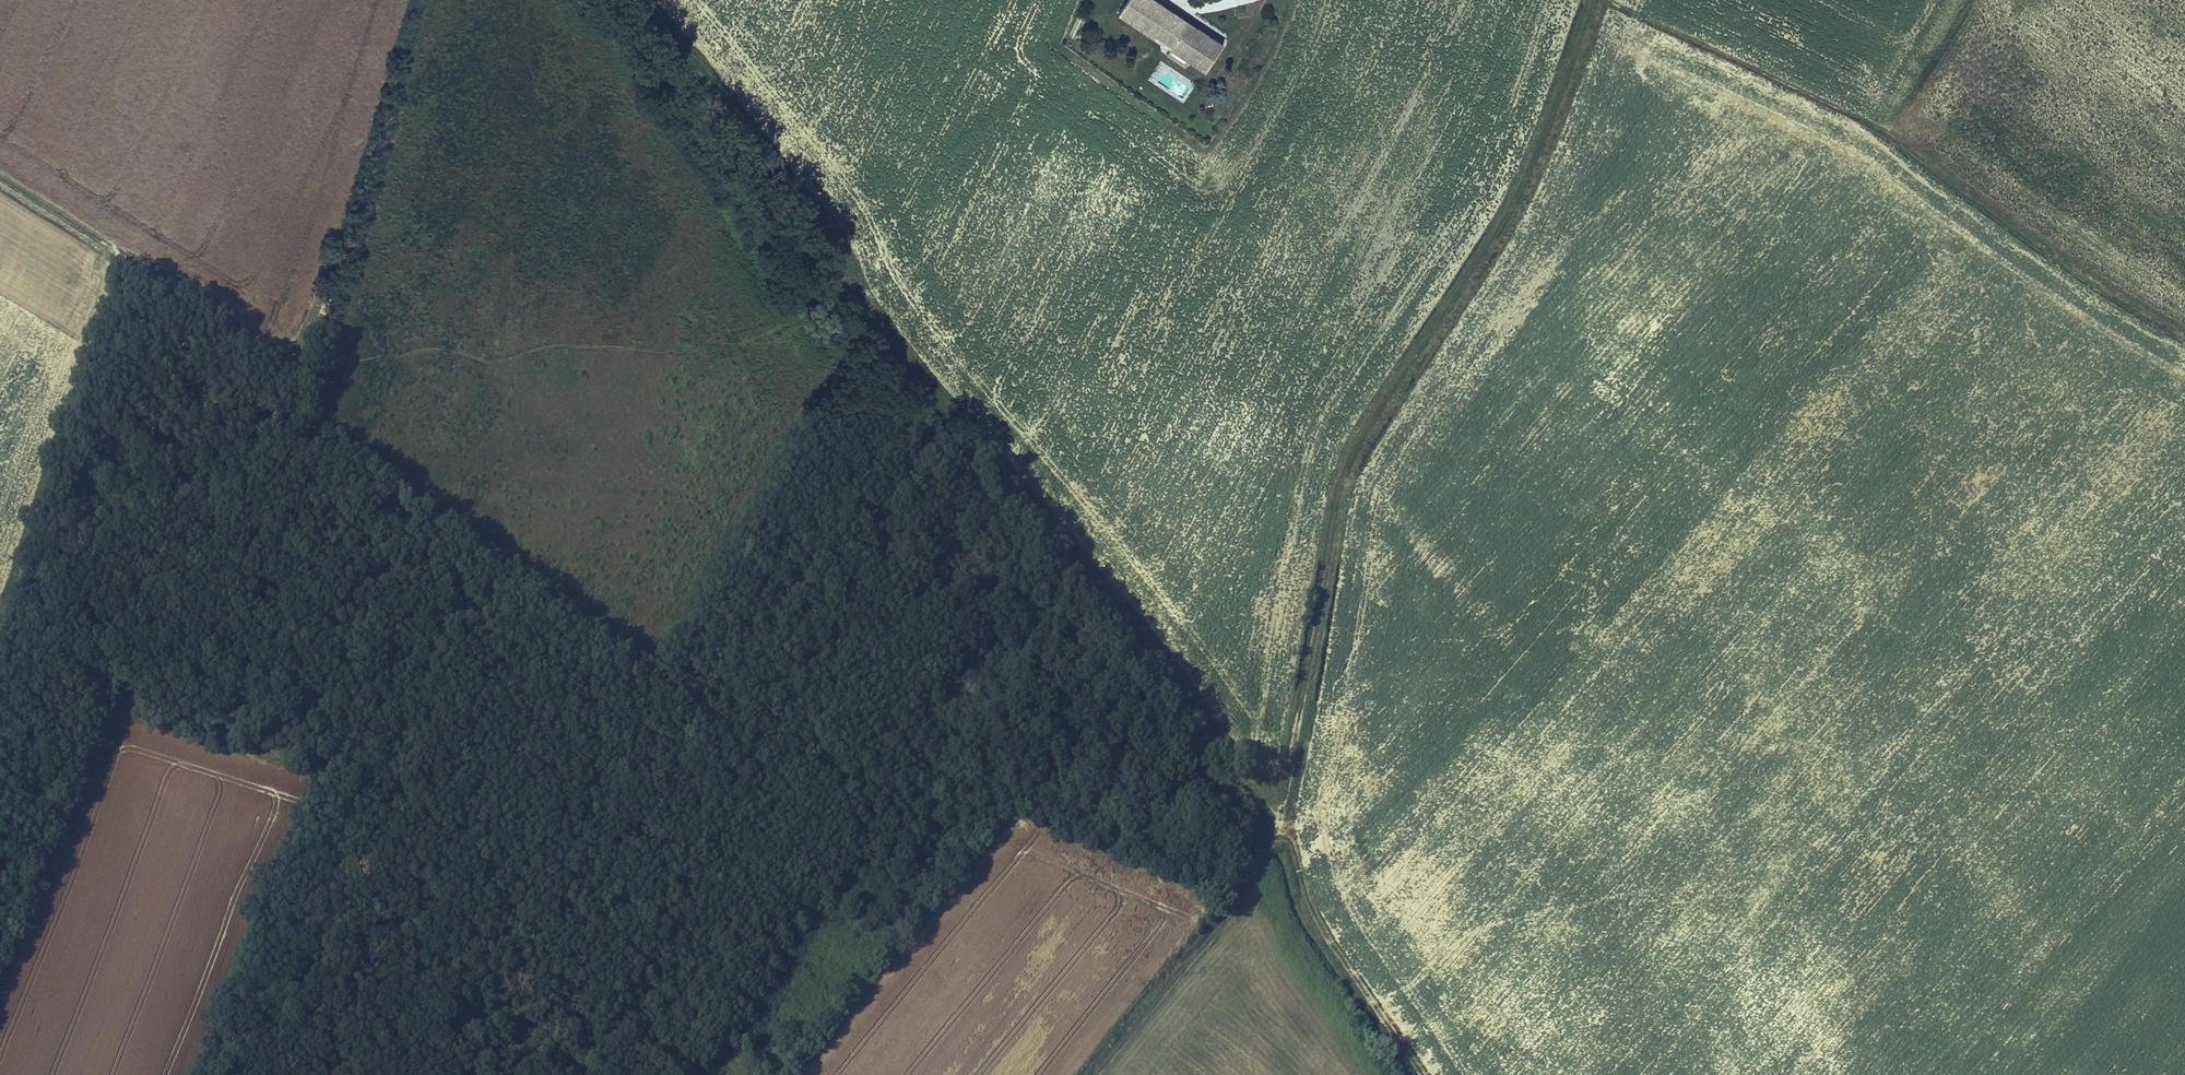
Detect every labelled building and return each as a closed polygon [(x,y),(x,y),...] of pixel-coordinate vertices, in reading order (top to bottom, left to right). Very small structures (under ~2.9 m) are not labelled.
[(1149,0),(1126,0),(1117,14),(1167,48),(1184,24),(1149,0)] [(1218,47),(1184,24),(1167,48),(1202,71),(1218,47)]
